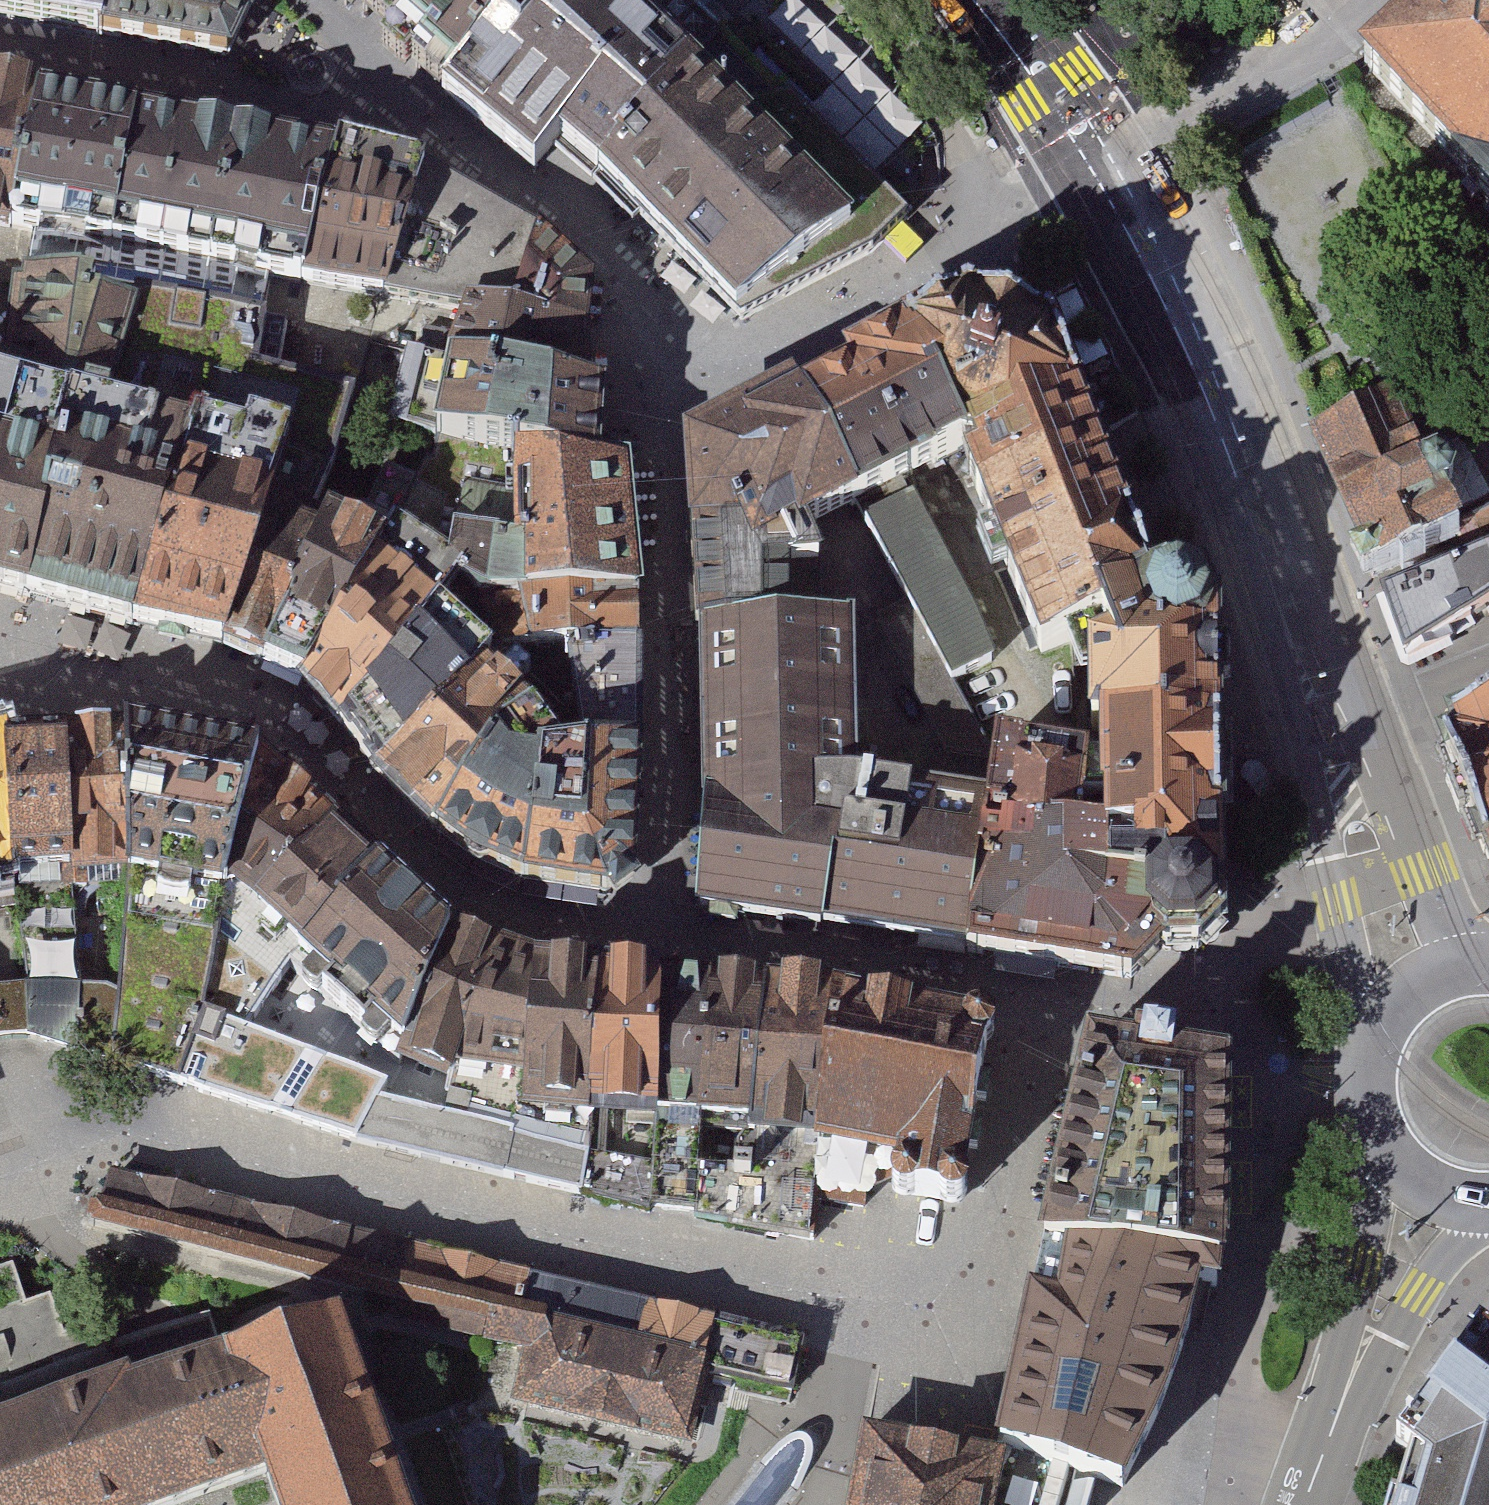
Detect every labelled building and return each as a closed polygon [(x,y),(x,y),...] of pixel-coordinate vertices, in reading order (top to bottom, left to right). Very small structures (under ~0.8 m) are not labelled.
[(108,0),(0,0),(0,27),(93,42),(108,0)] [(93,42),(221,64),(249,0),(108,0),(93,42)] [(426,93),(509,0),(321,0),(426,93)] [(426,93),(518,174),(545,144),(558,156),(582,178),(718,26),(690,0),(509,0),(426,93)] [(1356,62),(1488,207),(1488,0),(1424,0),(1356,62)] [(718,26),(582,178),(601,196),(736,327),(875,261),(903,220),(718,26)] [(26,100),(0,95),(0,230),(2,230),(26,100)] [(105,249),(129,115),(26,100),(2,230),(35,236),(105,249)] [(298,284),(323,153),(190,127),(129,115),(105,249),(266,279),(298,284)] [(379,299),(417,175),(323,153),(298,284),(379,299)] [(517,279),(532,238),(417,175),(379,299),(458,322),(460,309),(472,309),(476,290),(517,279)] [(31,256),(28,276),(259,318),(262,300),(266,279),(105,249),(35,236),(31,256)] [(472,309),(587,333),(590,286),(532,238),(517,279),(476,290),(472,309)] [(28,276),(0,388),(0,393),(48,404),(170,439),(177,417),(291,449),(268,521),(305,538),(331,475),(353,402),(276,382),(287,323),(259,318),(28,276)] [(947,464),(957,502),(1082,452),(1027,330),(946,301),(884,331),(947,464)] [(441,363),(590,398),(587,333),(472,309),(460,309),(458,322),(441,363)] [(947,464),(884,331),(824,364),(831,375),(782,398),(848,513),(947,464)] [(505,462),(599,474),(606,402),(590,398),(441,363),(404,354),(387,432),(505,462)] [(6,594),(48,404),(0,393),(0,593),(6,594)] [(779,393),(673,441),(685,534),(691,632),(783,629),(781,574),(816,572),(799,537),(848,513),(782,398),(779,393)] [(170,439),(48,404),(6,594),(84,620),(114,629),(170,439)] [(1387,407),(1326,439),(1374,563),(1458,529),(1427,462),(1415,469),(1387,407)] [(170,439),(114,629),(226,657),(268,521),(291,449),(177,417),(170,439)] [(1082,452),(957,502),(1009,629),(1134,585),(1082,452)] [(563,657),(637,654),(619,477),(599,474),(505,462),(511,658),(563,657)] [(316,543),(268,676),(291,686),(366,555),(371,546),(328,518),(316,543)] [(896,520),(845,548),(931,705),(977,682),(896,520)] [(268,521),(226,657),(268,676),(316,543),(305,538),(268,521)] [(366,555),(291,686),(324,723),(425,608),(366,555)] [(1386,596),(1409,662),(1488,615),(1488,556),(1386,596)] [(1022,664),(1066,657),(1070,730),(1200,728),(1201,654),(1174,652),(1171,634),(1183,617),(1184,598),(1174,584),(1153,578),(1134,585),(1042,617),(1009,629),(1022,664)] [(425,608),(324,723),(359,774),(483,662),(425,608)] [(783,629),(691,632),(687,917),(817,936),(846,782),(845,627),(823,628),(783,629)] [(569,759),(637,756),(637,701),(637,654),(563,657),(569,759)] [(483,662),(359,774),(422,834),(517,706),(483,662)] [(517,706),(422,834),(521,890),(518,765),(537,740),(517,706)] [(1440,737),(1488,862),(1488,718),(1440,737)] [(1070,730),(1072,756),(1081,865),(1203,869),(1200,728),(1070,730)] [(54,734),(55,748),(62,881),(107,880),(100,732),(54,734)] [(173,735),(100,732),(107,880),(212,898),(251,759),(173,735)] [(977,746),(968,802),(952,957),(1115,985),(1149,950),(1180,949),(1202,927),(1203,869),(1081,865),(1072,756),(977,746)] [(0,750),(0,881),(0,884),(62,881),(55,748),(0,750)] [(518,765),(521,890),(601,899),(635,882),(637,756),(569,759),(518,765)] [(846,782),(817,936),(952,957),(968,802),(846,782)] [(250,909),(315,838),(329,822),(281,786),(223,886),(250,909)] [(290,962),(362,880),(315,838),(250,909),(241,919),(290,962)] [(396,1053),(450,933),(373,868),(362,880),(290,962),(396,1053)] [(108,997),(104,1069),(175,1095),(190,1016),(212,898),(107,880),(108,997)] [(71,1060),(70,992),(62,881),(0,884),(17,995),(14,1045),(71,1060)] [(212,898),(190,1016),(175,1095),(350,1145),(374,1107),(384,1091),(241,1035),(282,963),(212,898)] [(514,1097),(534,968),(450,933),(396,1053),(437,1122),(510,1141),(514,1097)] [(579,1157),(586,979),(534,968),(514,1097),(510,1141),(579,1157)] [(642,1216),(649,982),(586,979),(579,1157),(572,1200),(642,1216)] [(755,993),(649,982),(642,1216),(739,1237),(755,993)] [(104,1069),(108,997),(70,992),(71,1060),(104,1069)] [(808,1001),(755,993),(739,1237),(803,1254),(804,1205),(808,1001)] [(17,995),(0,994),(0,1044),(14,1045),(17,995)] [(976,1035),(808,1001),(804,1205),(855,1211),(857,1169),(890,1159),(887,1188),(943,1196),(976,1035)] [(1131,1080),(1078,1069),(1028,1269),(1185,1307),(1204,1310),(1209,1200),(1214,1101),(1170,1090),(1173,1078),(1134,1068),(1131,1080)] [(437,1122),(374,1107),(350,1145),(499,1184),(509,1144),(510,1141),(437,1122)] [(509,1144),(499,1184),(572,1200),(579,1157),(509,1144)] [(705,1322),(107,1176),(92,1235),(485,1331),(489,1313),(695,1363),(705,1322)] [(1028,1269),(983,1487),(994,1489),(1052,1504),(1118,1504),(1157,1425),(1185,1307),(1028,1269)] [(519,1405),(688,1447),(705,1377),(708,1366),(695,1363),(489,1313),(485,1331),(479,1352),(529,1364),(519,1405)] [(801,1345),(705,1322),(695,1363),(708,1366),(705,1377),(788,1397),(801,1345)] [(340,1323),(225,1360),(260,1484),(267,1504),(400,1504),(340,1323)] [(1386,1450),(1405,1463),(1392,1504),(1488,1504),(1488,1344),(1473,1353),(1456,1342),(1386,1450)] [(225,1360),(0,1439),(0,1504),(197,1504),(260,1484),(225,1360)] [(810,1471),(813,1464),(813,1456),(810,1449),(806,1444),(799,1441),(792,1440),(785,1442),(778,1446),(771,1453),(762,1462),(728,1504),(785,1504),(798,1488),(805,1479),(810,1471)] [(994,1489),(983,1487),(856,1462),(848,1504),(991,1504),(994,1489)]
